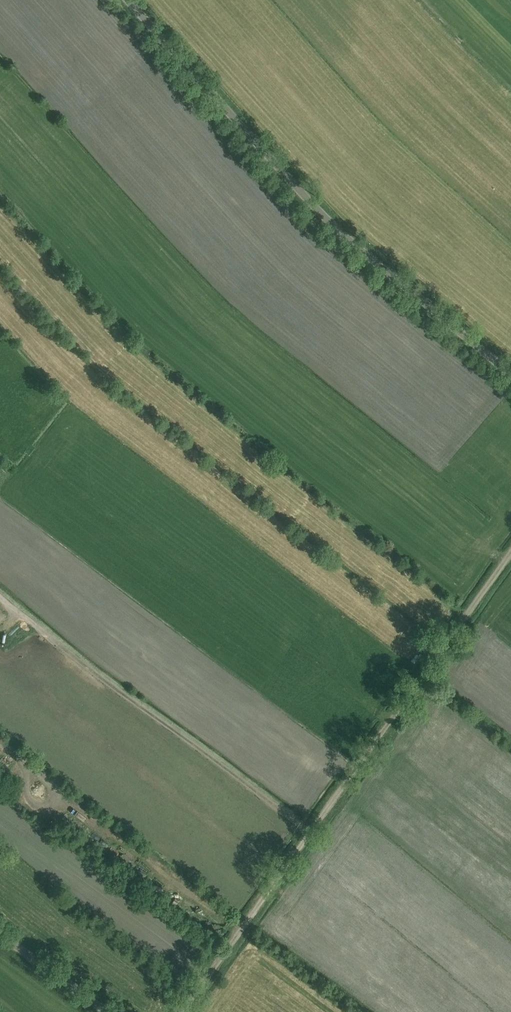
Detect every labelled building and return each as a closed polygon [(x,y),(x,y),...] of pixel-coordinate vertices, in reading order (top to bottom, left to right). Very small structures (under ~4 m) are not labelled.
[(10,780),(0,772),(0,787),(1,787),(10,780)]
